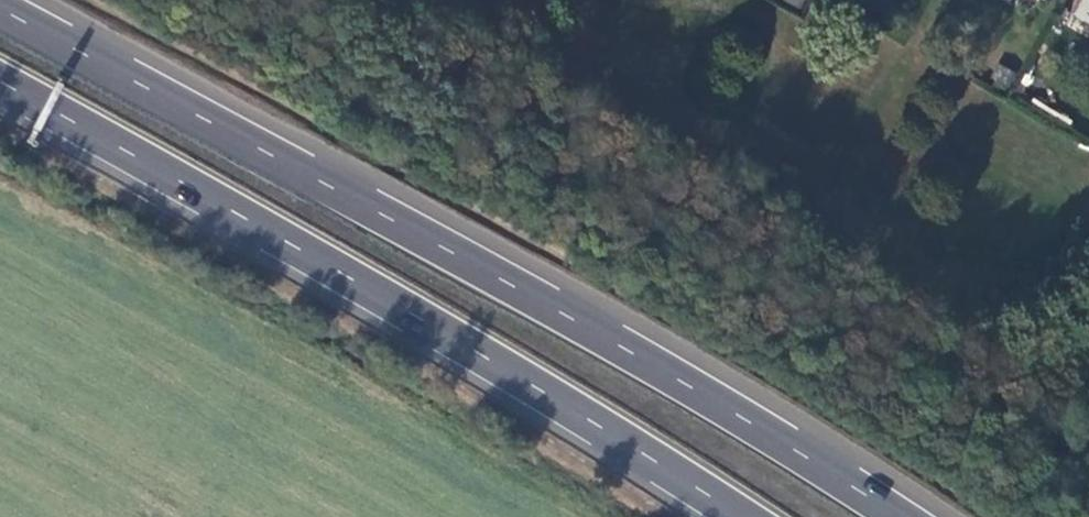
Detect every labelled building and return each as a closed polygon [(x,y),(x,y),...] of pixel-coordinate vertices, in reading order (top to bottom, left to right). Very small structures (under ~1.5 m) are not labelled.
[(1073,16),(1088,25),(1088,0),(1082,0),(1073,16)]
